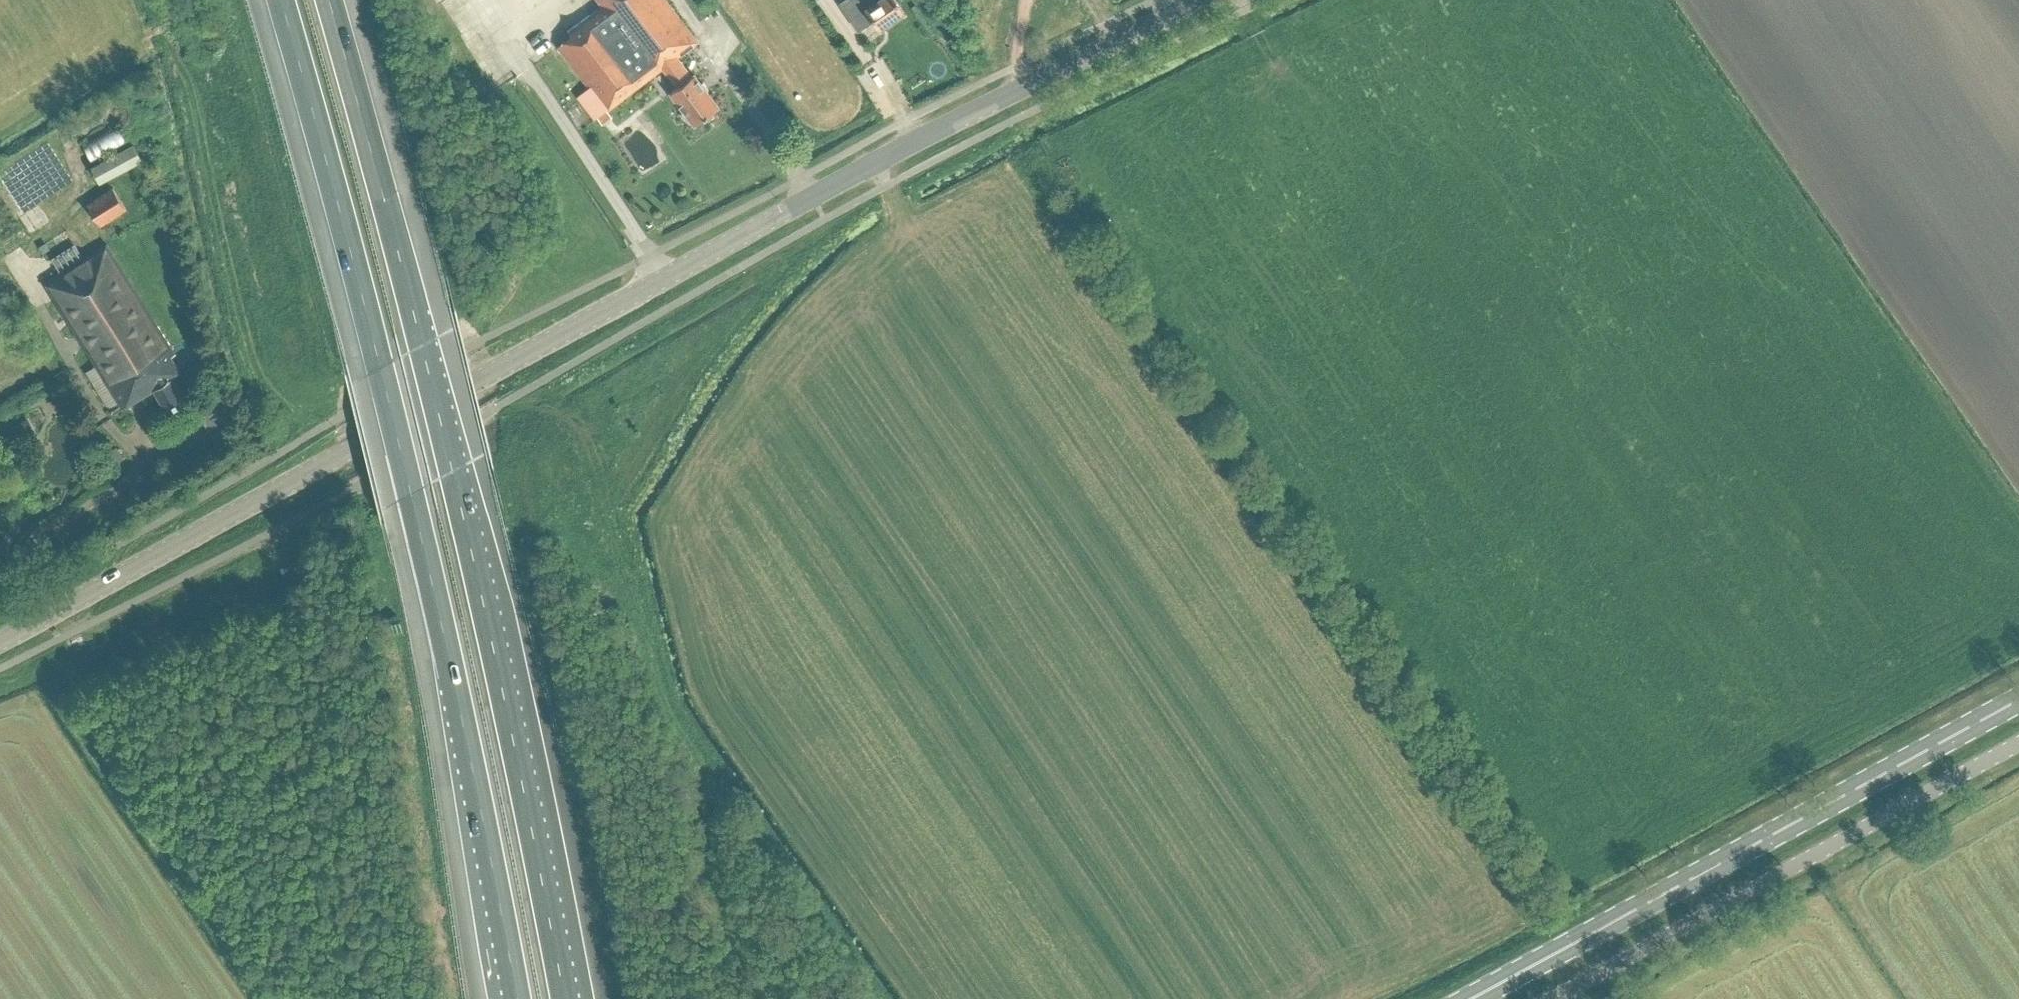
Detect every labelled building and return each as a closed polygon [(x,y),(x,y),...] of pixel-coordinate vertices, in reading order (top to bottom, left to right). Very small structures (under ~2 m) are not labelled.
[(567,30),(571,34),(557,45),(606,109),(662,66),(677,86),(670,91),(684,110),(682,112),(688,120),(691,119),(694,123),(718,105),(694,73),(691,75),(677,56),(697,40),(666,0),(598,0),(601,4),(567,30)] [(840,3),(860,31),(875,21),(878,27),(903,10),(896,0),(844,0),(840,3)] [(653,117),(635,127),(652,157),(670,147),(653,117)] [(117,123),(82,143),(94,164),(129,145),(117,123)] [(91,165),(101,182),(143,159),(133,142),(129,145),(94,164),(91,165)] [(16,167),(32,195),(48,186),(31,158),(16,167)] [(16,196),(5,171),(0,173),(0,204),(16,196)] [(99,224),(126,207),(112,186),(86,203),(99,224)] [(166,409),(185,397),(172,376),(180,371),(167,349),(171,347),(106,243),(83,257),(74,243),(52,257),(61,271),(45,282),(96,363),(85,370),(108,406),(109,406),(113,412),(123,406),(153,388),(166,409)] [(29,416),(10,426),(18,440),(36,430),(29,416)]
